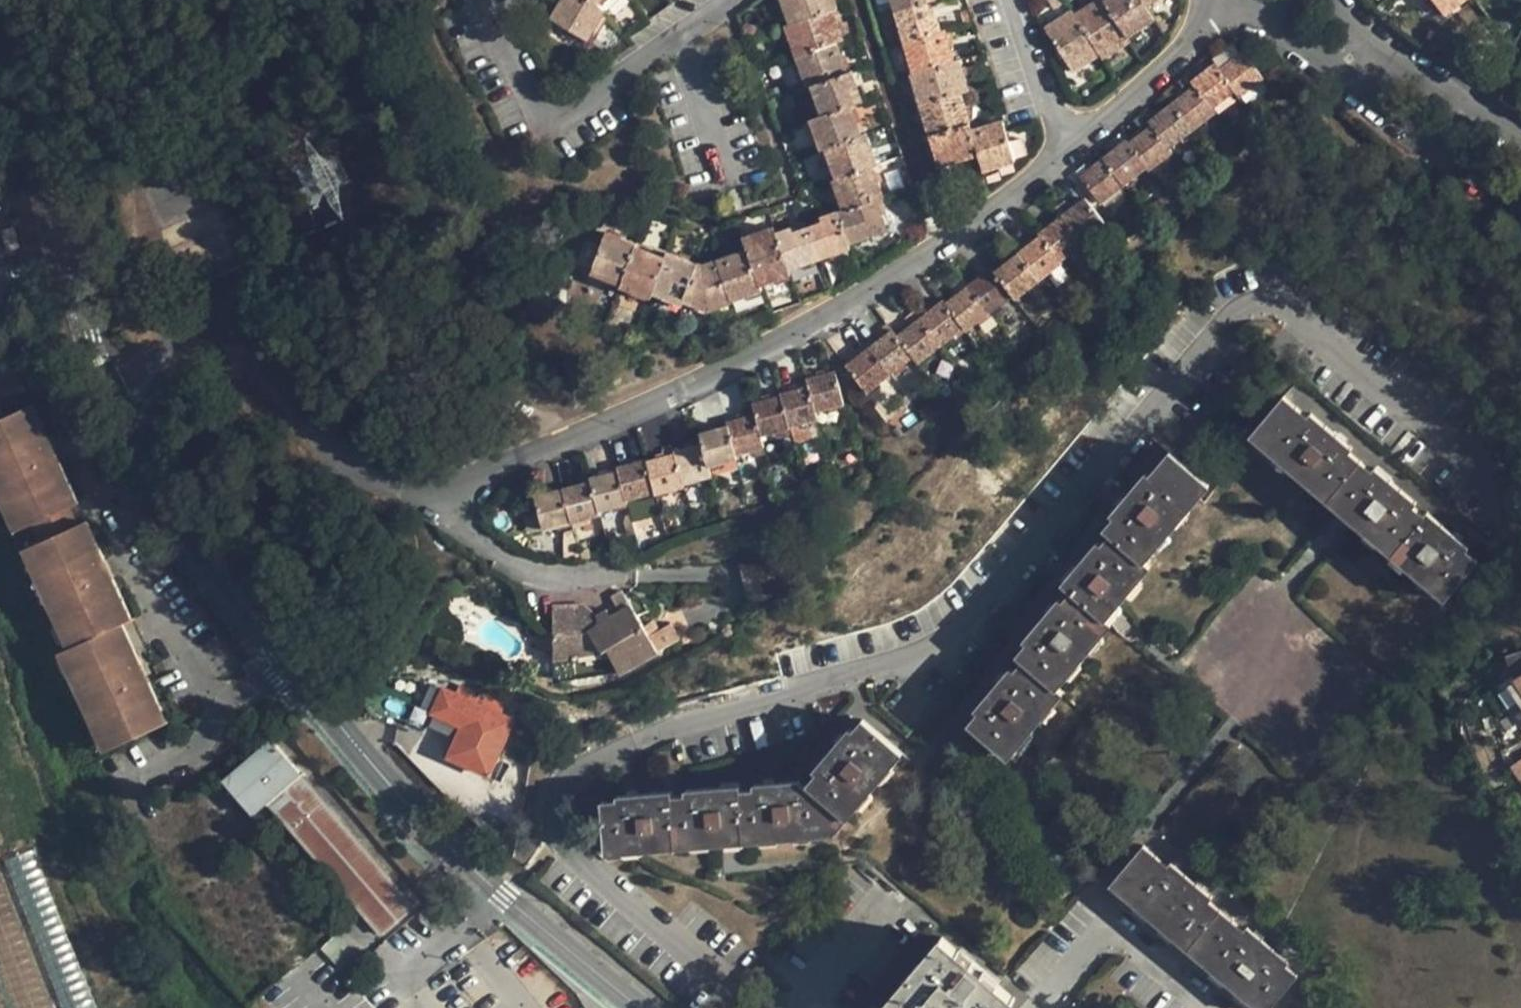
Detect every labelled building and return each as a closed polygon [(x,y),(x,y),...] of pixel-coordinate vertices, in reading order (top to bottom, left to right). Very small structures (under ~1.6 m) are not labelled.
[(588,40),(604,12),(596,3),(593,0),(562,0),(551,17),(588,40)] [(791,24),(833,9),(838,7),(836,0),(782,0),(791,24)] [(894,12),(927,2),(926,0),(892,0),(894,12)] [(1102,59),(1129,42),(1127,37),(1103,2),(1102,0),(1095,0),(1073,15),(1099,54),(1102,59)] [(1127,37),(1153,19),(1143,5),(1140,0),(1106,0),(1103,2),(1127,37)] [(1444,15),(1464,0),(1433,0),(1444,15)] [(894,12),(904,42),(941,31),(936,16),(931,16),(927,2),(894,12)] [(785,27),(796,56),(837,41),(844,39),(833,9),(791,24),(785,27)] [(1044,28),(1073,72),(1099,54),(1073,15),(1070,10),(1044,28)] [(904,42),(913,73),(954,61),(945,31),(941,31),(904,42)] [(796,56),(807,87),(811,86),(849,72),(837,41),(796,56)] [(1236,89),(1242,96),(1263,78),(1242,51),(1220,68),(1236,89)] [(910,74),(920,105),(961,93),(969,91),(960,61),(954,61),(913,73),(910,74)] [(1194,86),(1212,107),(1236,89),(1220,68),(1215,63),(1192,82),(1194,86)] [(811,86),(823,116),(851,106),(864,101),(853,71),(849,72),(811,86)] [(1173,102),(1194,128),(1215,112),(1212,107),(1194,86),(1173,102)] [(920,105),(928,135),(930,134),(970,122),(961,93),(920,105)] [(1150,125),(1169,148),(1194,128),(1173,102),(1148,121),(1150,125)] [(810,122),(822,150),(825,149),(862,136),(851,106),(823,116),(810,122)] [(930,134),(940,168),(979,156),(972,131),(970,122),(930,134)] [(979,156),(983,172),(1014,164),(1002,122),(972,131),(979,156)] [(1147,166),(1150,170),(1172,152),(1169,148),(1150,125),(1129,142),(1147,166)] [(825,149),(836,179),(874,166),(878,164),(867,134),(862,136),(825,149)] [(1103,158),(1124,184),(1147,166),(1129,142),(1126,140),(1103,158)] [(1080,177),(1101,203),(1124,184),(1103,158),(1080,177)] [(844,210),(846,212),(877,199),(884,196),(874,166),(836,179),(833,180),(844,210)] [(1062,215),(1082,242),(1106,225),(1085,198),(1062,215)] [(837,212),(849,244),(888,230),(877,199),(846,212),(844,210),(837,212)] [(808,226),(820,259),(851,248),(849,244),(837,212),(819,217),(821,222),(808,226)] [(1041,235),(1060,259),(1082,242),(1062,215),(1038,233),(1041,235)] [(776,233),(789,270),(820,259),(808,226),(792,231),(791,227),(776,233)] [(746,250),(760,285),(791,275),(789,270),(776,233),(774,227),(743,238),(746,250)] [(606,232),(592,273),(621,284),(635,246),(636,243),(606,232)] [(1017,253),(1038,279),(1063,261),(1060,259),(1041,235),(1017,253)] [(621,284),(620,287),(652,298),(654,294),(666,256),(635,246),(621,284)] [(717,260),(732,302),(762,291),(760,285),(746,250),(717,260)] [(666,256),(654,294),(684,305),(685,302),(698,263),(667,253),(666,256)] [(1013,294),(1016,297),(1038,279),(1017,253),(995,270),(1013,294)] [(698,263),(685,302),(710,310),(732,302),(717,260),(702,265),(698,263)] [(970,284),(990,311),(1013,294),(995,270),(992,266),(970,284)] [(963,327),(966,330),(990,311),(970,284),(945,303),(963,327)] [(921,317),(941,345),(963,327),(945,303),(943,300),(921,317)] [(913,357),(918,362),(941,345),(921,317),(896,335),(913,357)] [(868,347),(889,374),(913,357),(896,335),(891,329),(868,347)] [(845,365),(867,393),(889,374),(868,347),(845,365)] [(808,386),(815,411),(844,404),(835,370),(806,379),(808,386)] [(781,395),(790,426),(807,421),(818,418),(815,411),(808,386),(780,392),(781,395)] [(755,415),(761,435),(790,427),(790,426),(781,395),(752,402),(755,415)] [(1252,434),(1327,500),(1359,461),(1348,453),(1353,448),(1311,413),(1307,416),(1284,397),(1252,434)] [(21,529),(34,523),(68,508),(79,503),(59,464),(53,466),(45,449),(51,447),(33,407),(0,421),(0,483),(21,529)] [(728,425),(736,455),(764,447),(761,435),(755,415),(728,422),(728,425)] [(807,421),(790,426),(790,427),(793,443),(812,437),(807,421)] [(702,443),(708,465),(737,459),(736,455),(728,425),(700,432),(702,443)] [(675,453),(683,483),(711,477),(708,465),(702,443),(675,450),(675,453)] [(653,492),(654,495),(684,487),(683,483),(675,453),(646,461),(653,492)] [(1112,534),(1142,561),(1209,485),(1171,453),(1151,476),(1148,472),(1112,514),(1116,517),(1105,528),(1112,534)] [(618,470),(626,499),(653,492),(646,461),(645,459),(617,466),(618,470)] [(1327,500),(1391,553),(1424,515),(1413,506),(1416,501),(1374,468),(1372,471),(1359,461),(1327,500)] [(591,481),(598,510),(627,503),(626,499),(618,470),(590,478),(591,481)] [(563,489),(572,522),(600,515),(598,510),(591,481),(563,489)] [(534,497),(542,529),(572,522),(563,489),(534,497)] [(34,523),(43,542),(78,527),(68,508),(34,523)] [(1391,553),(1444,598),(1478,560),(1465,551),(1468,546),(1427,511),(1424,515),(1391,553)] [(67,651),(114,751),(171,725),(152,685),(144,687),(136,670),(144,667),(125,625),(133,621),(114,579),(107,582),(98,565),(105,562),(87,522),(78,527),(43,542),(31,547),(76,647),(67,651)] [(1073,592),(1103,618),(1149,566),(1142,561),(1112,534),(1102,545),(1099,542),(1064,584),(1073,592)] [(1025,661),(1056,688),(1111,624),(1103,618),(1073,592),(1063,603),(1061,599),(1024,639),(1028,643),(1018,655),(1025,661)] [(608,651),(620,673),(657,653),(631,605),(598,625),(587,631),(556,632),(557,661),(608,651)] [(556,615),(556,632),(587,631),(598,625),(588,611),(556,615)] [(972,723),(1008,755),(1062,693),(1056,688),(1025,661),(1015,672),(1011,669),(977,709),(981,713),(972,723)] [(1517,680),(1510,684),(1520,701),(1520,687),(1517,680)] [(452,756),(492,774),(516,721),(503,715),(507,705),(491,698),(486,708),(446,690),(435,713),(465,726),(460,738),(452,756)] [(460,738),(465,726),(435,713),(430,724),(460,738)] [(807,784),(846,818),(902,753),(864,720),(854,732),(851,729),(815,770),(819,773),(807,784)] [(267,801),(381,933),(413,905),(270,741),(224,781),(252,814),(267,801)] [(1509,766),(1519,782),(1520,781),(1520,758),(1509,766)] [(744,840),(832,834),(846,818),(807,784),(801,784),(800,781),(754,785),(754,790),(741,791),(744,840)] [(673,797),(677,846),(744,840),(741,791),(741,786),(686,790),(687,796),(673,797)] [(603,801),(606,851),(677,846),(673,797),(672,793),(619,796),(619,801),(603,801)] [(1112,884),(1188,948),(1220,912),(1209,902),(1212,898),(1170,863),(1166,866),(1143,847),(1112,884)] [(1257,1007),(1269,1007),(1295,977),(1284,967),(1287,963),(1246,927),(1242,931),(1220,912),(1188,948),(1257,1007)] [(1014,1000),(944,938),(882,1007),(1007,1007),(1014,1000)]
